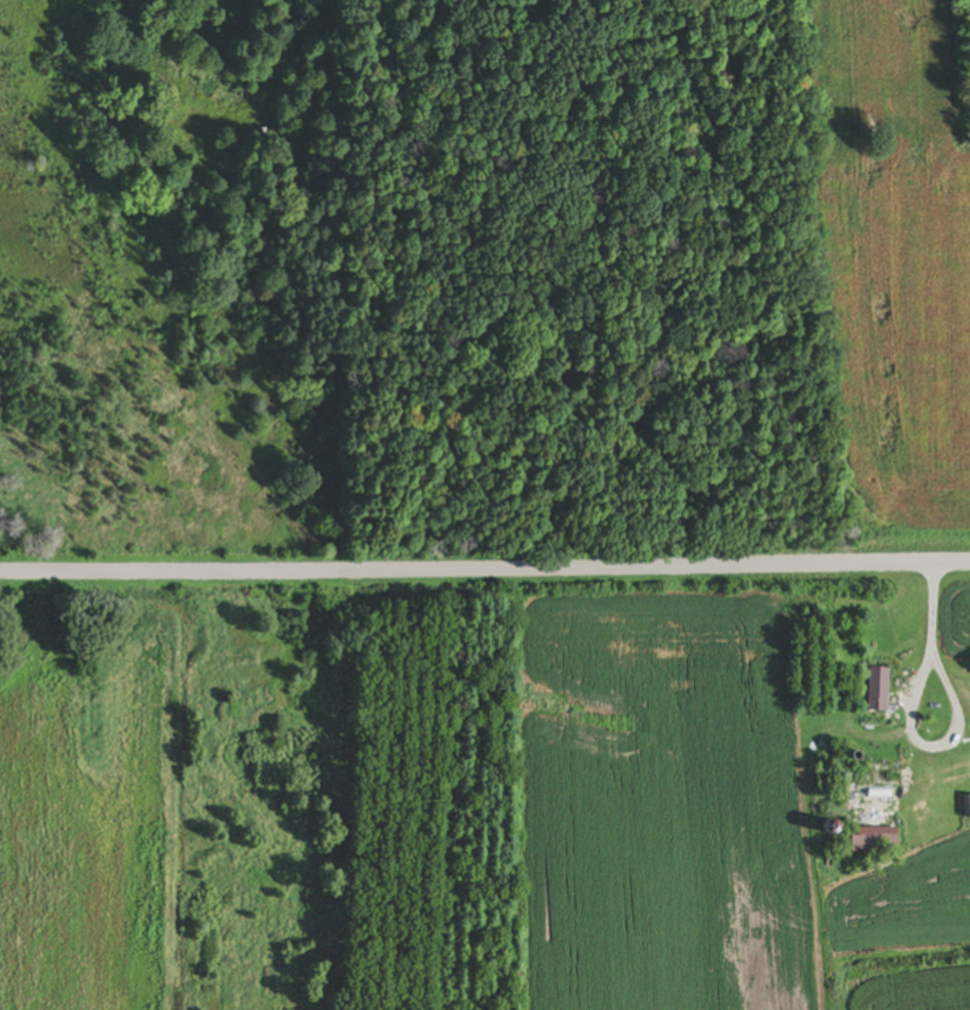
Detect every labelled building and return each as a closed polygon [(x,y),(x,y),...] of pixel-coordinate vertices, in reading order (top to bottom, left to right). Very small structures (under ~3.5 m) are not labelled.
[(869,714),(887,714),(887,670),(869,670),(869,714)] [(897,852),(897,830),(856,830),(856,852),(897,852)]
